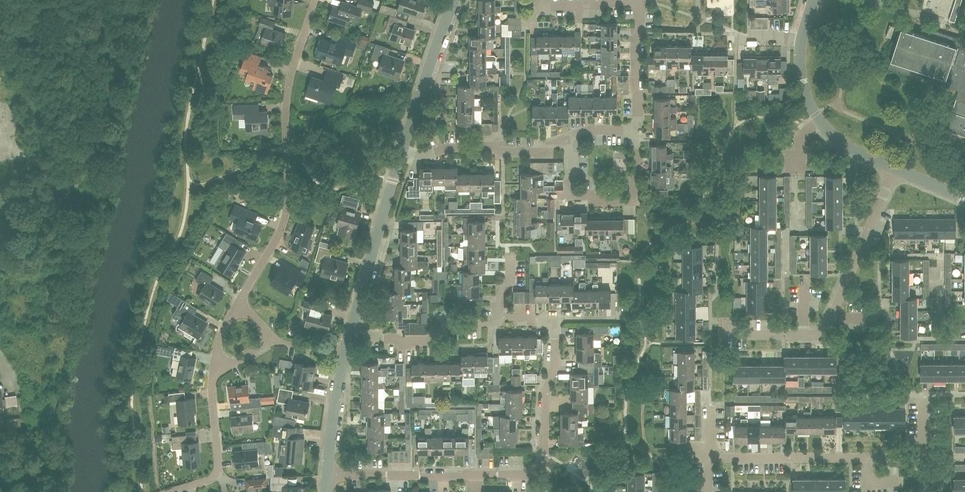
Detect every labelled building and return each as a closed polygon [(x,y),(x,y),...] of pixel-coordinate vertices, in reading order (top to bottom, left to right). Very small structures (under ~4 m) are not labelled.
[(273,13),(292,15),(294,0),(275,0),(273,13)] [(375,2),(367,0),(359,0),(358,5),(373,10),(375,2)] [(425,0),(403,0),(400,10),(420,16),(425,0)] [(496,11),(501,11),(501,6),(496,6),(496,0),(480,0),(480,11),(496,11)] [(720,4),(712,4),(711,12),(736,13),(736,4),(730,4),(730,0),(720,0),(720,4)] [(750,6),(765,6),(767,4),(773,4),(773,11),(789,11),(789,0),(750,0),(750,6)] [(362,7),(347,2),(342,1),(340,8),(333,5),(329,19),(348,25),(350,18),(358,21),(362,7)] [(383,4),(380,11),(391,14),(396,16),(398,9),(383,4)] [(955,22),(959,10),(953,8),(949,20),(955,22)] [(496,23),(496,11),(480,11),(480,23),(496,23)] [(405,19),(396,16),(391,14),(388,21),(386,20),(384,25),(387,26),(386,28),(394,30),(391,38),(410,44),(415,30),(403,26),(405,19)] [(275,22),(262,17),(258,16),(256,20),(261,22),(260,25),(267,27),(262,42),(281,48),(286,33),(273,29),(275,22)] [(487,36),(494,36),(496,36),(496,23),(480,23),(480,35),(480,36),(487,36)] [(512,36),(521,36),(521,23),(509,23),(509,30),(508,30),(508,36),(512,36)] [(618,36),(621,36),(621,31),(618,31),(618,23),(590,23),(590,28),(601,28),(603,30),(603,35),(603,36),(618,36)] [(886,35),(891,37),(894,25),(890,24),(886,35)] [(928,27),(925,35),(901,27),(888,67),(958,91),(951,113),(948,112),(943,127),(964,135),(964,39),(928,27)] [(494,43),(494,36),(487,36),(480,36),(480,35),(471,36),(471,48),(487,49),(487,48),(494,48),(494,43)] [(618,43),(618,36),(603,36),(603,35),(590,35),(590,40),(601,40),(603,42),(603,47),(603,48),(618,48),(621,48),(620,43),(618,43)] [(550,51),(550,36),(538,36),(538,51),(550,51)] [(563,51),(563,36),(550,36),(550,51),(551,51),(551,59),(556,59),(556,51),(563,51)] [(563,36),(563,51),(563,59),(568,59),(568,51),(575,51),(575,57),(581,57),(581,44),(575,44),(575,36),(563,36)] [(353,55),(356,43),(342,38),(340,45),(322,39),(317,55),(341,63),(344,52),(353,55)] [(376,44),(369,42),(368,45),(375,47),(372,56),(383,60),(380,70),(399,76),(404,61),(388,55),(391,48),(376,43),(376,44)] [(649,68),(667,68),(667,46),(655,46),(655,56),(648,56),(649,68)] [(679,68),(679,46),(667,46),(667,68),(672,68),(672,62),(678,62),(679,68)] [(692,52),(692,46),(679,46),(679,68),(685,68),(685,62),(691,62),(692,62),(692,52)] [(597,60),(603,59),(603,60),(618,60),(621,60),(621,55),(618,55),(618,48),(603,48),(603,47),(590,48),(590,53),(597,53),(597,60)] [(487,55),(487,49),(471,48),(471,61),(487,61),(497,61),(497,57),(495,55),(487,55)] [(267,93),(273,75),(267,73),(269,67),(259,63),(262,56),(248,51),(241,71),(248,73),(246,79),(255,83),(253,88),(267,93)] [(704,74),(704,52),(692,52),(692,62),(691,62),(691,71),(698,71),(698,74),(704,74)] [(715,74),(716,74),(716,52),(704,52),(704,74),(709,74),(709,68),(715,68),(715,74)] [(716,52),(716,74),(721,74),(721,68),(728,68),(728,74),(734,74),(734,59),(728,59),(728,52),(716,52)] [(550,76),(550,72),(538,71),(538,54),(531,54),(531,76),(550,76)] [(768,83),(769,83),(769,55),(756,56),(756,78),(768,78),(768,83)] [(769,55),(769,83),(777,84),(777,72),(781,72),(781,55),(769,55)] [(751,78),(756,78),(756,56),(744,56),(744,63),(738,63),(738,78),(744,78),(744,71),(751,71),(751,78)] [(618,67),(618,60),(603,60),(603,59),(597,60),(590,60),(590,64),(601,64),(603,66),(603,72),(621,72),(621,67),(618,67)] [(471,73),(487,73),(497,73),(497,69),(495,67),(487,67),(487,61),(471,61),(471,73)] [(340,87),(344,75),(328,70),(324,80),(312,76),(306,94),(331,103),(337,86),(340,87)] [(475,85),(475,86),(487,86),(487,73),(471,73),(471,85),(475,85)] [(569,89),(567,79),(560,81),(562,91),(569,89)] [(667,86),(655,86),(655,81),(649,81),(649,92),(667,92),(667,86)] [(582,96),(582,90),(582,83),(577,83),(577,94),(575,96),(570,96),(570,114),(575,114),(575,112),(581,112),(582,111),(582,96)] [(593,111),(593,96),(594,96),(594,83),(589,83),(589,90),(582,90),(582,96),(582,111),(581,112),(581,114),(587,114),(587,111),(593,111)] [(601,83),(601,94),(599,96),(594,96),(593,96),(593,111),(593,114),(599,114),(599,111),(605,111),(606,111),(605,96),(606,96),(606,83),(601,83)] [(618,111),(618,94),(618,88),(618,83),(613,83),(613,94),(611,96),(606,96),(605,96),(606,111),(605,111),(605,114),(611,114),(611,111),(618,111)] [(475,98),(475,86),(475,85),(471,85),(459,85),(459,98),(475,98)] [(493,98),(498,98),(498,86),(489,86),(489,93),(493,93),(493,98)] [(546,105),(546,93),(545,93),(545,87),(541,87),(541,93),(541,103),(539,105),(533,105),(533,123),(538,123),(538,120),(545,120),(546,120),(546,105)] [(769,99),(787,99),(787,87),(779,87),(779,93),(769,93),(769,99)] [(757,102),(756,90),(756,96),(748,96),(749,102),(757,102)] [(756,90),(757,102),(765,102),(765,90),(756,90)] [(558,105),(558,92),(553,93),(553,104),(551,105),(546,105),(546,120),(545,120),(545,123),(550,123),(550,120),(557,121),(558,120),(558,105)] [(570,96),(570,92),(565,92),(565,104),(563,105),(558,105),(558,120),(557,121),(557,123),(562,123),(562,120),(570,120),(570,114),(570,96)] [(655,111),(677,110),(677,105),(676,105),(676,98),(667,98),(667,95),(660,95),(661,98),(655,98),(655,111)] [(459,110),(475,110),(479,110),(479,105),(475,105),(475,98),(459,98),(459,110)] [(247,133),(268,132),(267,112),(259,112),(259,105),(235,106),(235,118),(247,118),(247,133)] [(475,123),(475,110),(459,110),(459,123),(475,123)] [(677,123),(677,117),(670,117),(670,111),(677,111),(677,110),(655,111),(655,123),(677,123)] [(688,123),(677,123),(655,123),(655,135),(671,135),(671,128),(677,128),(679,130),(694,130),(694,123),(688,123)] [(651,158),(673,158),(673,152),(666,153),(666,145),(651,146),(651,158)] [(654,170),(673,170),(673,165),(666,165),(666,158),(673,158),(651,158),(651,170),(654,170)] [(433,183),(433,167),(421,167),(421,177),(415,177),(415,190),(407,190),(407,197),(420,196),(420,191),(433,191),(433,183)] [(433,183),(445,183),(445,167),(433,167),(433,183)] [(458,173),(459,174),(458,167),(445,167),(445,183),(446,183),(446,189),(458,189),(458,183),(458,173)] [(675,186),(675,175),(673,173),(673,170),(654,170),(651,170),(651,182),(652,182),(652,187),(673,187),(675,186)] [(470,194),(470,173),(459,174),(458,173),(458,183),(458,189),(470,189),(470,194)] [(482,197),(483,197),(483,173),(470,173),(470,194),(476,194),(475,189),(482,189),(482,197)] [(483,173),(483,197),(488,197),(488,189),(495,189),(495,194),(501,194),(501,180),(496,180),(496,173),(483,173)] [(522,186),(544,186),(544,185),(538,185),(538,180),(544,180),(544,174),(543,174),(537,174),(531,174),(522,174),(522,186)] [(761,189),(776,189),(776,176),(761,176),(761,189)] [(827,189),(842,189),(842,176),(827,176),(827,189)] [(531,198),(531,199),(538,199),(538,192),(544,192),(544,186),(522,186),(522,198),(531,198)] [(776,202),(776,189),(761,189),(761,202),(776,202)] [(842,201),(842,189),(827,189),(827,201),(842,201)] [(522,198),(516,198),(516,210),(538,210),(538,205),(531,205),(531,199),(531,198),(522,198)] [(842,214),(842,201),(827,201),(827,214),(842,214)] [(776,214),(776,202),(761,202),(761,214),(776,214)] [(230,220),(238,223),(235,231),(256,239),(261,224),(255,221),(258,214),(250,211),(236,206),(230,220)] [(354,237),(359,218),(361,211),(344,206),(338,226),(340,227),(339,233),(354,237)] [(538,216),(538,210),(516,210),(516,222),(538,223),(538,222),(531,222),(532,216),(538,216)] [(548,210),(544,210),(544,218),(554,218),(554,210),(548,210)] [(570,233),(575,233),(575,211),(563,211),(563,213),(557,213),(557,229),(563,230),(563,227),(570,227),(570,233)] [(587,217),(588,217),(588,211),(575,211),(575,233),(580,233),(580,227),(587,227),(587,217)] [(775,227),(776,227),(776,214),(761,214),(761,227),(767,227),(775,227)] [(842,227),(842,214),(827,214),(827,227),(842,227)] [(594,239),(599,239),(599,217),(588,217),(587,217),(587,227),(587,233),(594,233),(594,239)] [(611,239),(611,217),(599,217),(599,239),(605,239),(605,233),(611,233),(611,239)] [(611,217),(611,239),(612,239),(612,241),(616,241),(616,239),(617,239),(617,233),(629,233),(629,219),(624,219),(624,217),(611,217)] [(464,234),(486,234),(486,221),(476,221),(476,218),(464,218),(464,234)] [(895,237),(910,237),(910,219),(895,219),(895,237)] [(910,237),(925,237),(925,219),(910,219),(910,237)] [(925,237),(940,237),(940,219),(925,219),(925,237)] [(940,219),(940,237),(955,237),(955,219),(940,219)] [(307,252),(312,240),(309,239),(315,227),(300,221),(295,234),(297,235),(292,246),(307,252)] [(402,242),(418,242),(418,230),(424,230),(424,221),(409,221),(409,230),(402,230),(402,242)] [(538,228),(538,223),(516,222),(516,235),(532,235),(532,228),(538,228)] [(767,227),(761,227),(752,227),(752,239),(767,239),(767,227)] [(232,275),(246,252),(232,244),(236,238),(227,232),(220,244),(228,249),(217,266),(232,275)] [(464,246),(486,246),(486,234),(464,234),(464,239),(470,239),(470,246),(464,246)] [(811,248),(827,248),(827,235),(811,235),(811,248)] [(752,252),(767,252),(767,239),(752,239),(752,252)] [(402,254),(418,254),(418,242),(402,242),(402,254)] [(342,279),(346,263),(330,259),(333,249),(320,245),(315,261),(326,264),(323,274),(342,279)] [(486,258),(486,246),(464,246),(464,259),(464,258),(486,258)] [(684,262),(702,262),(702,247),(684,247),(684,262)] [(811,260),(827,260),(827,248),(811,248),(811,260)] [(599,253),(599,251),(587,251),(587,260),(599,260),(599,253)] [(752,265),(767,265),(767,252),(752,252),(752,265)] [(412,266),(412,267),(418,267),(429,267),(429,261),(418,261),(418,254),(402,254),(402,266),(412,266)] [(480,271),(486,271),(486,258),(464,258),(464,263),(464,270),(470,270),(470,271),(480,271)] [(827,260),(811,260),(811,273),(827,273),(827,260)] [(893,273),(909,273),(909,260),(893,260),(893,273)] [(288,293),(294,282),(300,285),(306,275),(283,262),(280,268),(271,282),(288,293)] [(684,277),(702,277),(702,262),(684,262),(684,277)] [(767,265),(752,265),(752,278),(767,278),(767,265)] [(412,273),(412,267),(412,266),(402,266),(396,266),(396,279),(412,279),(414,280),(414,274),(412,273)] [(438,271),(442,271),(442,266),(437,267),(433,267),(433,279),(438,279),(438,271)] [(480,283),(480,271),(470,271),(470,270),(464,270),(464,283),(480,283)] [(215,305),(223,292),(210,284),(213,278),(202,271),(196,280),(205,285),(199,295),(215,305)] [(893,285),(909,285),(909,273),(893,273),(893,285)] [(923,285),(929,285),(929,273),(923,273),(920,273),(921,281),(923,281),(923,285)] [(549,300),(549,285),(548,285),(548,277),(543,277),(543,285),(536,285),(534,285),(534,278),(531,278),(531,292),(536,292),(536,301),(549,300)] [(677,292),(695,292),(702,292),(702,277),(684,277),(684,292),(677,292)] [(412,286),(412,279),(396,279),(396,291),(396,292),(403,292),(412,292),(414,292),(414,287),(412,286)] [(748,297),(766,297),(766,281),(748,281),(748,297)] [(586,306),(586,290),(586,282),(580,282),(580,291),(574,291),(574,300),(573,300),(573,306),(586,306)] [(480,296),(480,283),(464,283),(457,283),(457,289),(464,289),(464,296),(461,296),(457,296),(457,302),(461,302),(475,302),(475,296),(480,296)] [(442,291),(442,284),(438,284),(438,291),(437,291),(437,294),(431,294),(431,302),(442,302),(442,291)] [(598,306),(598,290),(598,284),(593,284),(593,290),(586,290),(586,306),(598,306)] [(549,300),(561,300),(561,285),(549,285),(549,300)] [(574,291),(574,285),(561,285),(561,300),(573,300),(574,300),(574,291)] [(901,298),(917,298),(917,297),(909,297),(909,285),(893,285),(893,298),(901,298)] [(598,290),(598,306),(611,306),(611,290),(598,290)] [(396,292),(396,291),(387,291),(387,304),(406,304),(406,299),(403,299),(403,292),(396,292)] [(172,292),(167,299),(178,306),(182,299),(183,299),(172,292)] [(695,307),(695,292),(677,292),(677,307),(695,307)] [(766,297),(748,297),(748,312),(766,312),(766,297)] [(901,310),(917,310),(917,298),(901,298),(901,310)] [(193,314),(197,308),(183,299),(182,299),(178,306),(176,309),(187,315),(180,325),(199,337),(207,323),(193,314)] [(311,310),(307,325),(328,331),(332,315),(324,313),(326,306),(319,304),(306,301),(304,308),(311,310)] [(406,304),(387,304),(387,317),(408,316),(408,304),(406,304)] [(677,322),(695,322),(695,307),(677,307),(677,322)] [(901,323),(917,323),(917,310),(901,310),(901,323)] [(695,322),(677,322),(677,338),(696,337),(695,322)] [(917,323),(901,323),(901,336),(917,336),(917,323)] [(577,347),(594,347),(594,339),(602,339),(601,333),(609,333),(609,326),(593,326),(593,333),(577,333),(577,347)] [(512,357),(512,337),(500,337),(500,356),(500,362),(505,362),(505,357),(512,357)] [(525,352),(525,337),(512,337),(512,357),(517,357),(517,352),(525,352)] [(525,337),(525,352),(525,359),(530,359),(530,352),(543,352),(543,338),(537,338),(537,337),(525,337)] [(173,359),(180,360),(177,376),(192,379),(197,359),(190,358),(191,351),(176,347),(173,359)] [(579,367),(599,367),(603,366),(602,356),(602,354),(601,353),(599,352),(594,352),(594,347),(577,347),(578,360),(579,360),(579,367)] [(679,364),(694,364),(694,351),(679,351),(679,364)] [(494,372),(494,357),(488,357),(488,352),(479,353),(479,355),(475,355),(475,370),(487,370),(487,372),(494,372)] [(475,377),(475,370),(475,355),(462,355),(462,363),(463,363),(463,371),(463,377),(475,377)] [(786,372),(798,372),(798,356),(785,356),(785,365),(785,381),(786,381),(786,372)] [(798,372),(811,372),(810,356),(798,356),(798,372)] [(811,372),(823,372),(823,356),(810,356),(811,372)] [(823,356),(823,372),(836,371),(836,356),(823,356)] [(312,387),(316,366),(296,362),(293,381),(301,383),(301,385),(312,387)] [(363,376),(379,376),(384,375),(384,370),(379,370),(379,363),(363,363),(363,376)] [(396,367),(396,375),(400,375),(404,375),(404,363),(396,363),(396,367)] [(413,379),(426,379),(426,363),(413,363),(413,379)] [(426,379),(438,379),(438,363),(426,363),(426,379)] [(443,379),(451,379),(450,363),(438,363),(438,379),(438,384),(444,384),(443,379)] [(463,378),(463,377),(463,371),(463,363),(462,363),(450,363),(451,379),(463,378)] [(679,376),(694,376),(694,364),(679,364),(679,376)] [(702,376),(708,376),(708,364),(702,364),(703,368),(698,368),(698,376),(702,376)] [(921,380),(934,380),(934,364),(921,364),(921,380)] [(934,380),(947,379),(947,364),(934,364),(934,380)] [(947,379),(959,379),(959,364),(947,364),(947,379)] [(735,381),(748,381),(747,365),(735,365),(735,381)] [(748,381),(760,381),(760,365),(747,365),(748,381)] [(760,381),(773,381),(773,365),(760,365),(760,381)] [(773,381),(785,381),(785,365),(773,365),(773,381)] [(589,387),(600,387),(599,367),(579,367),(579,374),(571,374),(571,387),(589,387)] [(525,382),(537,382),(537,373),(525,373),(524,377),(525,382)] [(512,385),(521,385),(521,375),(512,375),(512,385)] [(379,382),(379,376),(363,376),(363,388),(379,388),(386,388),(386,382),(379,382)] [(695,389),(694,376),(679,376),(679,388),(679,389),(687,389),(695,389)] [(823,392),(823,386),(823,381),(812,381),(812,386),(812,392),(823,392)] [(244,408),(262,406),(261,405),(275,403),(274,396),(261,397),(250,398),(248,385),(230,387),(231,402),(243,401),(244,408)] [(407,385),(407,407),(426,407),(426,402),(413,402),(413,396),(413,387),(413,385),(407,385)] [(589,407),(589,387),(571,387),(571,400),(573,400),(573,407),(589,407)] [(307,412),(309,402),(292,398),(293,390),(279,388),(277,401),(289,403),(286,415),(305,418),(306,412),(307,412)] [(379,388),(363,388),(363,400),(379,400),(379,388)] [(687,402),(687,389),(679,389),(679,388),(671,389),(671,402),(687,402)] [(507,403),(523,403),(523,390),(507,390),(507,403)] [(184,400),(183,392),(169,393),(170,402),(177,401),(180,424),(195,423),(193,407),(195,407),(194,399),(184,400)] [(19,395),(7,395),(7,406),(8,406),(8,415),(19,414),(19,395)] [(369,413),(379,413),(379,400),(363,400),(363,413),(369,413)] [(687,402),(671,402),(671,414),(687,414),(687,402)] [(523,416),(523,403),(507,403),(501,403),(501,408),(507,408),(507,415),(508,416),(517,416),(523,416)] [(748,411),(748,405),(726,405),(726,415),(735,415),(735,411),(748,411)] [(262,406),(244,408),(245,415),(232,417),(234,432),(253,430),(252,421),(261,421),(260,410),(262,409),(262,406)] [(561,427),(579,427),(579,420),(585,420),(585,414),(589,414),(589,407),(573,407),(573,413),(561,413),(561,427)] [(457,409),(457,413),(469,413),(469,420),(469,423),(475,423),(475,409),(457,409)] [(844,428),(860,428),(860,409),(844,409),(844,428)] [(860,428),(875,427),(875,409),(860,409),(860,428)] [(875,427),(890,427),(890,409),(875,409),(875,427)] [(890,409),(890,427),(905,427),(905,409),(890,409)] [(811,417),(811,411),(804,411),(804,417),(798,417),(798,432),(811,432),(811,417)] [(369,425),(391,425),(391,420),(385,420),(385,412),(379,412),(379,413),(369,413),(369,425)] [(671,427),(687,427),(687,414),(671,414),(671,427)] [(517,428),(517,416),(508,416),(507,415),(501,415),(501,428),(517,428)] [(836,432),(836,416),(824,417),(824,432),(836,432)] [(964,432),(964,416),(955,416),(955,432),(964,432)] [(8,428),(21,426),(20,418),(20,417),(7,419),(8,428)] [(786,432),(798,432),(798,417),(785,417),(785,425),(786,425),(786,432)] [(811,432),(824,432),(824,417),(811,417),(811,432)] [(484,427),(496,426),(495,418),(484,418),(484,427)] [(748,441),(748,425),(747,419),(741,419),(741,425),(735,425),(735,441),(748,441)] [(385,437),(385,438),(388,437),(388,433),(385,432),(385,425),(391,425),(369,425),(369,427),(367,427),(367,438),(369,438),(385,437)] [(748,441),(761,441),(761,425),(748,425),(748,441)] [(761,441),(773,441),(773,425),(761,425),(761,441)] [(786,441),(786,432),(786,425),(785,425),(773,425),(773,441),(786,441)] [(281,443),(279,460),(302,463),(303,453),(300,453),(301,438),(295,437),(296,427),(281,426),(279,426),(275,426),(274,435),(281,436),(280,443),(281,443)] [(432,453),(432,437),(431,437),(431,427),(425,427),(425,437),(419,437),(419,434),(413,434),(413,448),(419,448),(419,453),(432,453)] [(579,427),(561,427),(561,440),(568,440),(568,447),(584,447),(584,433),(579,433),(579,427)] [(687,427),(671,427),(671,440),(687,440),(687,427)] [(457,437),(457,453),(469,453),(469,437),(468,436),(468,428),(462,428),(462,437),(457,437)] [(517,428),(501,428),(494,428),(494,433),(501,433),(501,441),(516,441),(517,441),(517,440),(518,440),(519,439),(519,434),(518,433),(517,433),(517,428)] [(188,443),(187,435),(172,436),(173,449),(183,448),(185,466),(201,464),(199,442),(188,443)] [(385,450),(385,438),(385,437),(369,438),(369,450),(385,450)] [(432,453),(444,453),(444,437),(432,437),(432,453)] [(444,453),(457,453),(457,437),(444,437),(444,453)] [(273,452),(271,440),(250,442),(251,450),(235,451),(237,467),(259,465),(258,453),(273,452)] [(629,486),(644,486),(644,473),(629,473),(629,486)] [(300,486),(288,486),(288,476),(271,475),(271,490),(284,491),(299,491),(300,486)] [(255,487),(266,486),(266,478),(246,480),(247,491),(257,491),(255,487)] [(955,478),(955,491),(964,491),(964,478),(955,478)] [(807,479),(794,479),(794,491),(807,491),(807,479)] [(819,479),(807,479),(807,491),(819,491),(819,479)] [(832,479),(819,479),(819,491),(832,491),(832,479)] [(832,491),(845,491),(845,479),(832,479),(832,491)]
